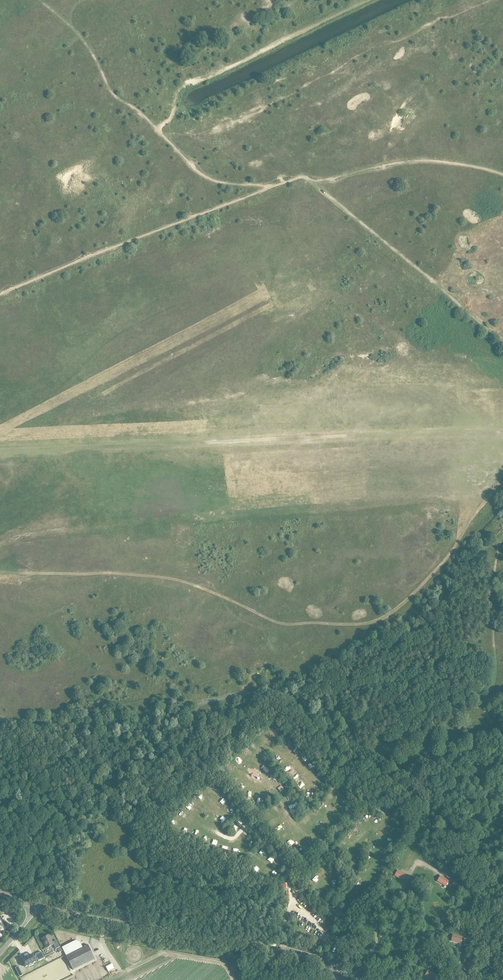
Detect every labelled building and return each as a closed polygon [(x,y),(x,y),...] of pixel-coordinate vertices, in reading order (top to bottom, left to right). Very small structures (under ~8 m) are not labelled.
[(403,880),(406,875),(397,870),(395,875),(403,880)] [(440,875),(437,881),(446,886),(449,880),(440,875)] [(333,904),(330,907),(340,918),(344,914),(333,904)] [(60,947),(56,940),(52,942),(49,935),(42,938),(47,948),(53,944),(56,949),(60,947)] [(462,937),(452,935),(451,941),(461,943),(462,937)] [(88,945),(82,947),(80,942),(76,941),(62,947),(73,970),(95,959),(88,945)] [(22,961),(21,962),(23,966),(24,966),(25,967),(28,965),(29,966),(33,964),(33,963),(36,961),(36,960),(38,959),(38,961),(44,958),(41,951),(35,955),(36,956),(34,957),(33,955),(29,956),(29,957),(29,956),(25,958),(22,960),(22,961)] [(428,971),(425,976),(431,979),(434,979),(436,976),(428,971)]
